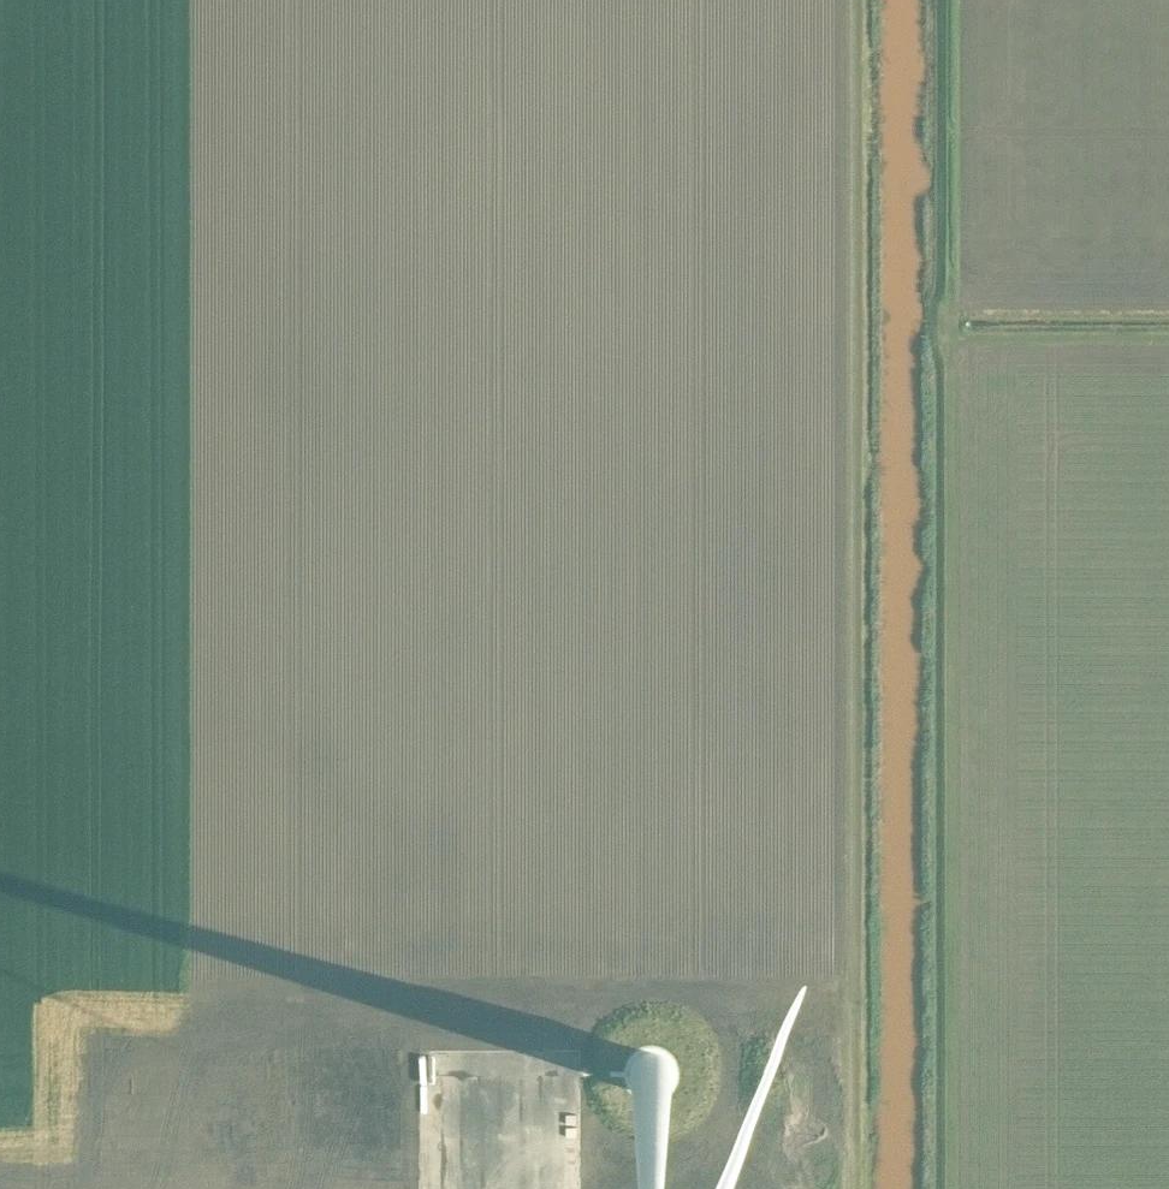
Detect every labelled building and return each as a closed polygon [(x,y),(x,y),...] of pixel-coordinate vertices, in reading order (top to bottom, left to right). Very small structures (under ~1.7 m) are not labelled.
[(675,1075),(675,1072),(675,1069),(674,1066),(673,1063),(672,1061),(670,1058),(668,1056),(666,1054),(664,1052),(661,1050),(658,1049),(655,1049),(652,1048),(649,1048),(646,1049),(643,1049),(640,1050),(638,1052),(635,1054),(633,1056),(631,1058),(630,1061),(628,1063),(627,1066),(627,1069),(627,1072),(627,1075),(627,1078),(628,1081),(630,1084),(631,1086),(633,1089),(635,1091),(638,1092),(640,1094),(643,1095),(646,1096),(649,1096),(652,1096),(655,1096),(658,1095),(661,1094),(664,1092),(666,1091),(668,1089),(670,1086),(672,1084),(673,1081),(674,1078),(675,1075)]
